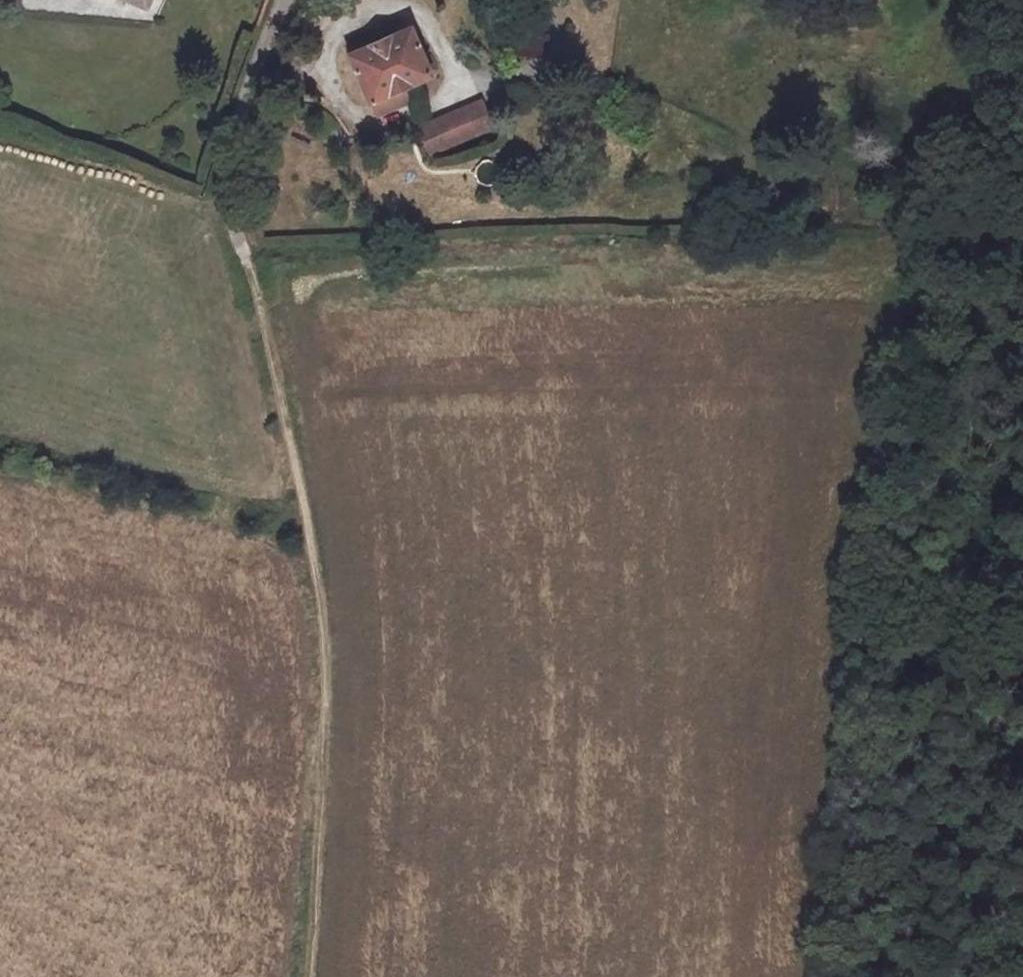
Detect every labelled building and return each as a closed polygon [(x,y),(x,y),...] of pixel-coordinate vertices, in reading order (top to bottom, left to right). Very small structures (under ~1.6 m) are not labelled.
[(433,82),(411,32),(349,60),(371,109),(433,82)] [(480,99),(415,124),(423,144),(411,149),(417,165),(479,141),(477,137),(492,131),(480,99)]
